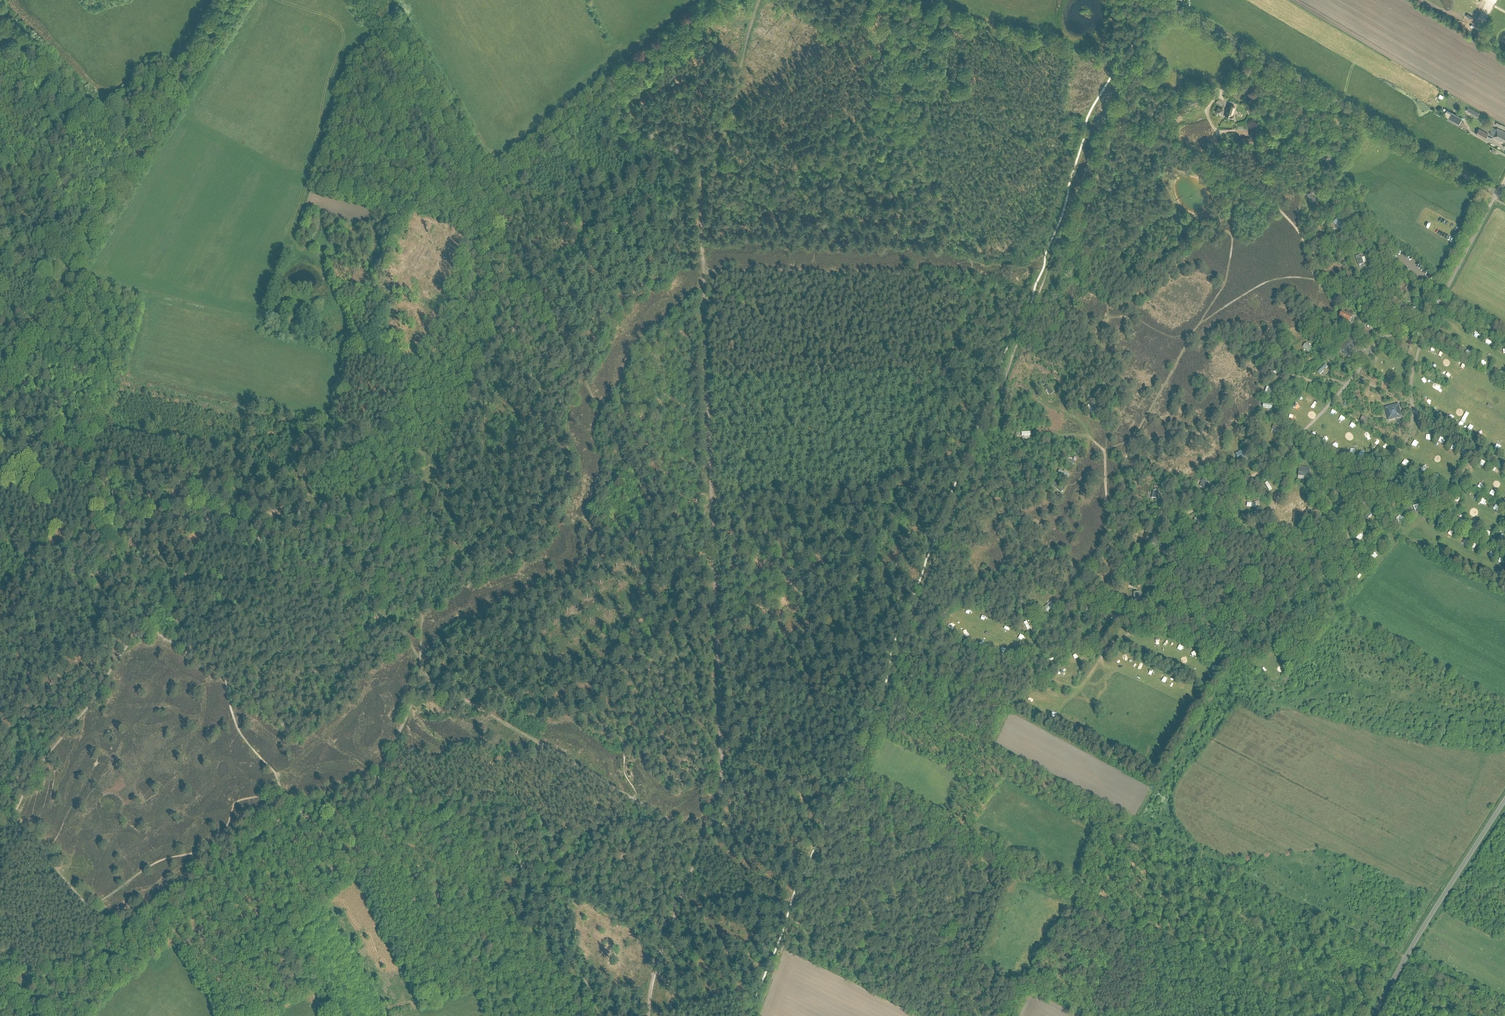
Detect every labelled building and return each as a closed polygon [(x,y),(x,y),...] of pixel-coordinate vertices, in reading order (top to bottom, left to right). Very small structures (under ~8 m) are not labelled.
[(1228,103),(1226,112),(1225,116),(1232,118),(1233,114),(1232,114),(1234,106),(1233,106),(1233,105),(1228,103)] [(1460,118),(1463,114),(1457,110),(1454,114),(1460,118)] [(1179,111),(1171,115),(1173,121),(1182,116),(1179,111)] [(1503,130),(1497,127),(1497,128),(1492,136),(1501,140),(1502,139),(1504,141),(1504,131),(1503,130)] [(1488,133),(1479,128),(1476,134),(1485,139),(1488,133)] [(1240,143),(1250,143),(1250,142),(1256,142),(1256,130),(1250,130),(1250,137),(1240,137),(1240,143)] [(1330,150),(1328,148),(1321,153),(1324,158),(1330,154),(1328,151),(1330,150)] [(1312,195),(1310,190),(1306,191),(1309,200),(1314,199),(1313,195),(1312,195)] [(1345,226),(1338,220),(1335,223),(1342,229),(1345,226)] [(1358,265),(1363,263),(1360,257),(1355,259),(1358,265)] [(1343,312),(1339,318),(1349,323),(1354,314),(1352,313),(1351,314),(1347,312),(1346,313),(1343,312)] [(1363,329),(1359,336),(1367,341),(1371,334),(1363,329)] [(1358,343),(1351,336),(1340,347),(1348,354),(1358,343)] [(1313,348),(1307,343),(1303,347),(1309,352),(1313,348)] [(1398,405),(1389,407),(1386,412),(1389,421),(1398,419),(1400,414),(1398,405)] [(1246,457),(1243,451),(1236,454),(1239,460),(1246,457)] [(1205,489),(1208,483),(1203,480),(1200,487),(1205,489)]
